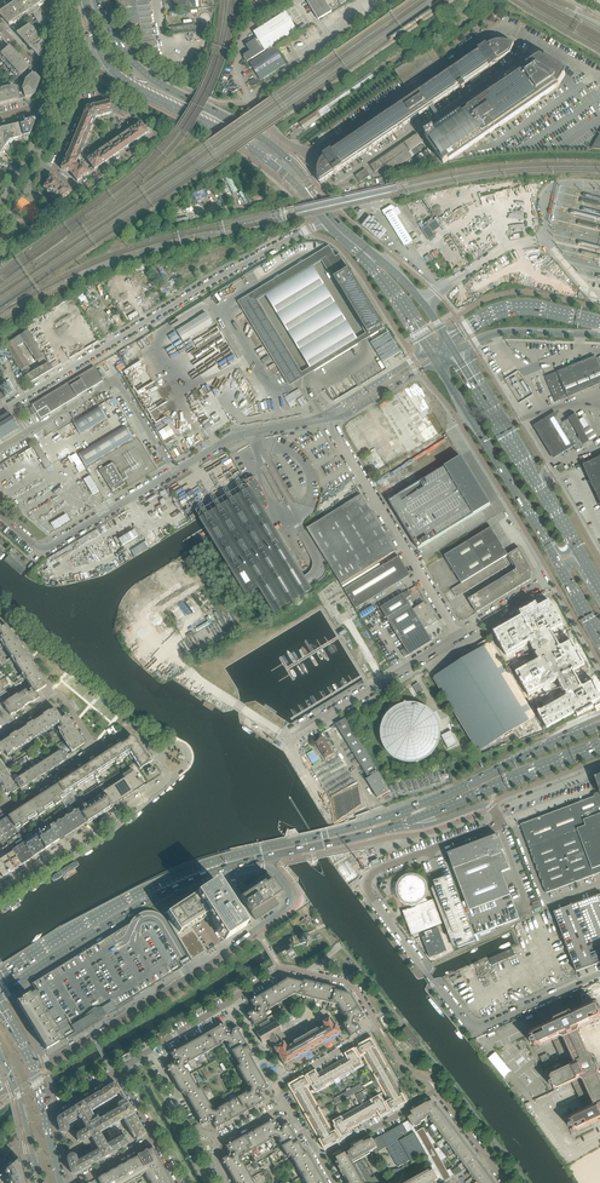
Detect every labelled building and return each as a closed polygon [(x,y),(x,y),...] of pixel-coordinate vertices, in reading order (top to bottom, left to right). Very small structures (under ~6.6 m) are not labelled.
[(40,12),(39,9),(38,8),(33,0),(19,0),(16,2),(25,14),(27,17),(32,13),(33,16),(34,17),(37,21),(42,28),(46,25),(47,17),(42,17),(39,13),(40,12)] [(147,0),(115,0),(116,3),(117,3),(117,6),(116,6),(116,9),(118,9),(118,10),(118,11),(122,10),(122,9),(124,9),(124,10),(125,10),(148,7),(147,0)] [(195,0),(173,0),(174,10),(196,8),(195,0)] [(332,12),(326,1),(325,0),(307,0),(318,20),(320,19),(332,12)] [(25,14),(16,2),(8,7),(17,19),(22,16),(24,19),(27,17),(25,14)] [(8,7),(0,13),(0,16),(8,25),(9,25),(10,24),(12,27),(11,27),(15,31),(16,30),(12,23),(17,19),(8,7)] [(150,17),(150,13),(149,13),(148,7),(125,10),(125,15),(126,15),(126,16),(126,21),(127,21),(125,21),(126,23),(124,23),(125,26),(126,26),(126,28),(130,27),(132,26),(133,27),(136,26),(136,25),(139,25),(139,20),(150,18),(150,17)] [(273,46),(297,31),(286,13),(254,33),(259,41),(257,43),(255,40),(246,46),(250,52),(244,56),(248,62),(265,51),(267,53),(250,63),(261,80),(286,65),(275,48),(274,49),(273,46)] [(153,35),(152,31),(151,29),(152,29),(151,25),(150,18),(139,20),(139,25),(140,27),(139,27),(140,31),(140,33),(141,37),(141,39),(141,43),(142,43),(142,44),(141,44),(141,45),(140,45),(140,49),(141,49),(141,50),(146,50),(146,49),(151,48),(151,49),(155,48),(156,47),(156,43),(155,43),(154,42),(153,42),(152,35),(153,35)] [(23,41),(35,33),(32,28),(31,29),(29,26),(27,23),(23,26),(25,28),(17,34),(23,41)] [(194,30),(194,25),(171,28),(171,33),(194,30)] [(17,34),(25,28),(23,26),(17,29),(16,30),(15,31),(14,31),(17,34)] [(40,40),(38,38),(35,33),(23,41),(29,48),(40,40)] [(41,57),(43,42),(40,41),(40,40),(29,48),(38,58),(41,57)] [(404,126),(428,110),(429,110),(430,109),(435,117),(442,127),(445,125),(438,115),(433,107),(435,106),(434,106),(459,89),(460,90),(460,89),(461,92),(466,88),(464,85),(465,85),(470,82),(472,85),(492,71),(490,69),(498,63),(510,55),(514,45),(507,42),(503,42),(500,42),(497,42),(494,43),(490,44),(488,46),(486,47),(486,46),(478,52),(479,52),(454,69),(453,68),(448,72),(448,73),(424,89),(423,90),(423,89),(422,90),(421,89),(418,91),(418,92),(417,93),(418,93),(417,94),(413,97),(413,96),(413,97),(413,96),(412,97),(408,100),(407,100),(407,101),(403,103),(402,104),(398,107),(397,107),(394,110),(393,110),(392,110),(391,111),(388,113),(388,112),(387,114),(387,115),(383,117),(382,118),(378,121),(377,121),(373,124),(372,125),(368,127),(367,128),(363,131),(362,131),(360,132),(358,133),(356,134),(357,135),(356,135),(352,138),(351,139),(347,142),(347,141),(346,142),(342,145),(341,145),(341,146),(338,148),(337,148),(336,149),(333,152),(332,152),(331,151),(323,157),(324,158),(323,159),(321,160),(321,161),(319,163),(319,164),(318,167),(318,166),(318,167),(317,167),(318,167),(318,168),(317,170),(317,171),(317,174),(317,175),(318,177),(317,177),(317,178),(317,179),(317,180),(318,179),(318,180),(318,179),(320,182),(320,183),(321,184),(325,180),(335,173),(335,174),(343,168),(356,159),(367,151),(368,152),(373,148),(373,147),(398,130),(398,131),(404,127),(404,126)] [(10,48),(5,43),(0,48),(0,57),(10,48)] [(403,84),(440,59),(436,53),(434,49),(431,46),(395,71),(397,75),(401,80),(403,84)] [(16,55),(10,48),(0,57),(0,59),(5,64),(16,55)] [(11,71),(22,61),(16,55),(5,64),(11,71)] [(426,132),(423,134),(426,139),(429,143),(436,153),(440,159),(442,162),(444,164),(449,160),(449,161),(453,159),(500,127),(558,87),(559,88),(565,76),(565,74),(562,72),(561,72),(561,71),(545,61),(544,62),(542,61),(540,60),(539,60),(538,61),(537,61),(533,63),(533,64),(531,65),(530,65),(526,67),(525,66),(525,67),(526,69),(461,114),(445,125),(442,127),(441,128),(436,131),(431,125),(424,130),(425,131),(425,132),(426,132)] [(22,75),(29,69),(22,61),(11,71),(16,77),(17,76),(15,78),(14,76),(13,77),(13,80),(15,81),(19,77),(20,77),(22,75)] [(26,80),(33,74),(29,69),(22,75),(26,80)] [(34,94),(39,82),(38,80),(33,74),(26,80),(25,80),(22,88),(25,98),(33,96),(34,94)] [(25,98),(22,88),(22,84),(13,86),(14,87),(17,100),(25,98)] [(17,100),(14,87),(12,87),(12,86),(11,86),(11,87),(5,88),(8,102),(17,100)] [(5,88),(0,90),(0,104),(8,102),(5,88)] [(110,111),(109,107),(108,103),(109,103),(109,102),(101,104),(102,111),(101,111),(103,116),(111,114),(110,111)] [(101,111),(102,111),(101,104),(94,106),(97,117),(103,116),(101,111)] [(97,117),(94,106),(87,107),(86,108),(83,114),(84,115),(95,119),(97,117)] [(92,125),(95,119),(84,115),(81,122),(87,124),(88,123),(92,125)] [(146,131),(151,128),(148,122),(143,126),(142,125),(147,121),(145,118),(143,120),(140,122),(140,123),(135,127),(142,137),(147,133),(146,131)] [(29,136),(35,122),(33,121),(11,126),(14,140),(29,136)] [(89,133),(92,125),(88,123),(87,124),(81,122),(78,128),(89,133)] [(8,142),(9,141),(14,140),(11,126),(0,129),(0,130),(0,158),(1,159),(3,156),(1,154),(8,142)] [(142,137),(135,127),(129,130),(137,140),(142,137)] [(86,141),(89,133),(78,128),(75,135),(82,138),(81,139),(86,141)] [(137,140),(129,130),(124,134),(131,144),(137,140)] [(131,144),(124,134),(119,138),(126,147),(131,144)] [(417,134),(404,143),(407,146),(405,147),(408,150),(409,150),(410,152),(423,143),(417,134)] [(592,148),(599,149),(599,134),(592,148)] [(86,141),(81,139),(82,138),(75,135),(73,142),(84,146),(86,141)] [(126,147),(119,138),(113,141),(121,151),(126,147)] [(121,151),(113,141),(108,145),(115,155),(121,151)] [(81,152),(84,146),(73,142),(70,149),(76,151),(77,150),(81,152)] [(403,144),(370,166),(375,173),(384,167),(387,171),(392,168),(393,169),(400,165),(401,165),(412,158),(407,151),(408,150),(405,147),(403,144)] [(115,155),(108,145),(103,148),(110,159),(115,155)] [(110,159),(103,148),(98,152),(102,159),(105,162),(110,159)] [(78,159),(81,152),(77,150),(76,151),(70,149),(67,155),(78,160),(78,159)] [(105,162),(102,159),(98,152),(92,156),(94,159),(100,166),(105,162)] [(76,165),(78,160),(67,155),(61,169),(66,171),(69,165),(71,165),(71,167),(77,169),(78,166),(76,165)] [(100,166),(94,159),(92,156),(86,160),(91,167),(87,170),(89,173),(94,170),(100,166)] [(122,170),(132,163),(130,160),(120,168),(122,170)] [(89,173),(87,170),(82,163),(78,166),(80,168),(79,169),(80,171),(79,172),(80,173),(83,177),(89,173)] [(80,171),(79,169),(80,168),(78,166),(77,169),(71,167),(71,165),(69,165),(66,171),(69,172),(72,175),(74,178),(80,173),(79,172),(80,171)] [(9,175),(13,169),(11,167),(9,170),(4,167),(2,171),(4,172),(9,175)] [(112,178),(122,171),(122,170),(120,168),(110,176),(111,178),(112,178)] [(370,176),(365,169),(355,176),(360,183),(370,176)] [(9,175),(4,172),(0,178),(0,180),(5,183),(10,176),(9,175)] [(83,177),(80,173),(74,178),(77,182),(83,177)] [(238,191),(229,174),(223,177),(229,188),(228,189),(229,190),(230,190),(232,194),(238,191)] [(101,185),(111,178),(110,176),(109,175),(99,183),(100,184),(101,185)] [(50,189),(55,180),(56,179),(53,177),(50,176),(43,189),(47,191),(48,188),(50,189)] [(222,178),(217,181),(222,191),(220,188),(215,191),(222,203),(227,200),(226,197),(231,195),(222,178)] [(57,190),(61,184),(55,180),(50,189),(48,188),(47,191),(46,192),(49,194),(49,193),(52,195),(55,189),(57,190)] [(58,195),(67,188),(61,184),(57,190),(55,189),(52,195),(55,196),(54,196),(56,199),(57,198),(59,196),(58,195)] [(91,194),(102,187),(101,185),(100,184),(89,191),(91,194)] [(59,202),(71,193),(67,188),(58,195),(59,196),(57,198),(59,202)] [(207,196),(203,188),(192,194),(196,202),(207,196)] [(394,211),(386,216),(405,246),(413,242),(394,211)] [(387,231),(370,217),(362,225),(380,239),(387,231)] [(423,228),(421,229),(430,242),(436,237),(433,233),(441,228),(435,220),(423,228)] [(383,324),(349,269),(348,269),(340,255),(336,257),(329,247),(319,253),(323,261),(334,278),(341,289),(341,288),(344,292),(343,293),(368,333),(368,334),(370,337),(378,332),(376,329),(382,325),(383,324)] [(312,257),(307,260),(311,268),(314,267),(317,264),(323,261),(319,253),(312,257)] [(311,268),(307,260),(263,287),(267,295),(311,268)] [(267,295),(266,296),(277,314),(325,285),(314,267),(311,268),(267,295)] [(325,285),(277,314),(288,332),(336,303),(325,285)] [(266,296),(267,295),(263,287),(256,291),(251,294),(256,302),(261,299),(266,296)] [(251,294),(238,302),(287,382),(300,374),(256,302),(251,294)] [(336,303),(288,332),(299,350),(347,321),(336,303)] [(212,325),(205,313),(175,331),(182,342),(212,325)] [(347,321),(299,350),(310,368),(312,367),(356,340),(358,339),(347,321)] [(43,356),(27,330),(20,335),(24,342),(35,361),(37,360),(40,365),(46,361),(43,356)] [(389,332),(371,343),(383,363),(401,352),(389,332)] [(358,339),(356,340),(358,344),(364,341),(370,337),(368,334),(368,333),(361,337),(358,339)] [(20,335),(12,339),(12,340),(17,347),(24,342),(20,335)] [(17,347),(12,340),(5,345),(22,374),(30,369),(17,347)] [(358,344),(356,340),(312,367),(314,371),(358,344)] [(599,357),(596,359),(595,356),(558,372),(545,377),(556,403),(568,398),(599,385),(599,357)] [(29,384),(46,373),(52,370),(47,363),(30,374),(28,371),(23,374),(29,384)] [(41,419),(88,391),(102,382),(103,382),(94,367),(32,405),(41,419)] [(314,371),(312,367),(310,368),(306,371),(300,374),(287,382),(290,386),(309,375),(314,371)] [(4,379),(0,381),(2,385),(0,386),(0,400),(4,398),(5,397),(5,398),(10,395),(12,393),(4,379)] [(304,397),(297,400),(300,405),(299,406),(300,407),(301,406),(301,407),(308,403),(304,397)] [(106,419),(99,407),(83,417),(73,423),(80,435),(106,419)] [(19,429),(12,417),(9,413),(0,419),(0,440),(19,429)] [(556,413),(533,426),(553,459),(576,446),(556,413)] [(563,422),(560,424),(576,450),(585,445),(590,442),(583,430),(584,430),(589,427),(584,418),(579,421),(575,415),(569,419),(563,422)] [(132,438),(125,426),(79,455),(86,467),(132,438)] [(584,430),(583,430),(590,442),(597,438),(590,426),(589,427),(584,430)] [(51,465),(42,450),(37,443),(34,445),(32,446),(37,454),(45,468),(51,465)] [(490,505),(461,457),(445,467),(389,502),(418,549),(423,546),(430,542),(475,514),(490,505)] [(588,463),(583,465),(599,503),(599,458),(588,463)] [(112,463),(99,471),(109,487),(112,492),(115,490),(118,489),(119,487),(125,484),(112,463)] [(557,467),(561,473),(565,471),(562,464),(557,467)] [(274,612),(311,590),(307,582),(262,509),(264,508),(266,510),(268,509),(268,508),(269,506),(269,505),(266,498),(264,492),(260,486),(257,481),(256,480),(255,479),(253,479),(251,479),(250,479),(248,480),(248,481),(250,484),(248,485),(251,490),(201,520),(246,595),(259,588),(274,612)] [(395,552),(372,513),(361,495),(307,529),(337,578),(341,585),(345,583),(390,555),(395,552)] [(502,532),(436,573),(461,615),(528,574),(502,532)] [(24,570),(8,556),(4,561),(20,575),(24,570)] [(344,590),(356,609),(410,576),(399,557),(344,590)] [(32,570),(36,565),(32,562),(31,563),(28,567),(28,568),(31,571),(32,570)] [(387,620),(410,606),(406,599),(411,596),(408,591),(403,594),(380,608),(387,620)] [(545,726),(599,700),(599,697),(548,603),(494,633),(545,726)] [(430,626),(438,621),(436,618),(427,604),(425,605),(427,607),(421,611),(418,607),(416,608),(413,610),(410,606),(387,620),(405,649),(401,651),(402,654),(405,658),(409,655),(432,641),(425,629),(430,626)] [(362,619),(375,611),(372,605),(359,614),(362,619)] [(13,634),(11,631),(10,631),(8,628),(3,631),(1,628),(0,629),(1,629),(0,630),(0,632),(2,636),(0,638),(4,643),(14,636),(13,634)] [(342,632),(339,634),(341,637),(344,635),(346,639),(349,637),(347,634),(345,631),(342,632)] [(27,679),(25,676),(23,674),(22,674),(19,669),(15,663),(16,662),(14,660),(12,657),(11,657),(4,646),(5,646),(4,643),(0,638),(2,636),(0,632),(0,663),(5,670),(7,673),(15,686),(6,692),(0,682),(0,694),(4,692),(5,693),(9,700),(11,698),(17,695),(18,696),(20,694),(26,691),(28,694),(33,691),(26,679),(27,679)] [(25,653),(23,650),(22,648),(22,647),(18,641),(17,641),(14,636),(4,643),(5,646),(4,646),(11,657),(12,657),(14,660),(25,653)] [(465,660),(433,679),(477,751),(535,716),(491,644),(488,639),(462,655),(465,660)] [(33,664),(31,661),(29,657),(28,658),(25,653),(14,660),(16,662),(15,663),(19,669),(22,674),(23,674),(25,676),(35,670),(32,665),(33,664)] [(36,693),(46,686),(43,681),(44,681),(39,674),(35,670),(25,676),(27,679),(26,679),(33,691),(33,692),(34,691),(36,693)] [(418,695),(423,692),(418,683),(413,686),(418,695)] [(39,698),(36,693),(34,691),(33,692),(33,691),(28,694),(26,691),(20,694),(27,705),(32,702),(39,698)] [(22,708),(27,705),(20,694),(18,696),(17,695),(11,698),(9,700),(3,704),(6,709),(10,716),(15,712),(16,713),(23,709),(22,708)] [(414,762),(420,761),(425,758),(430,755),(434,750),(437,745),(439,740),(439,734),(439,728),(437,722),(434,717),(430,712),(425,709),(419,707),(414,705),(408,705),(402,707),(396,709),(391,713),(388,717),(385,722),(383,728),(382,734),(383,740),(385,746),(388,751),(392,755),(397,759),(402,761),(408,762),(414,762)] [(59,722),(58,721),(61,719),(55,708),(52,710),(53,711),(50,713),(49,711),(42,715),(43,716),(41,718),(41,717),(38,719),(45,730),(47,728),(48,729),(59,722)] [(73,727),(71,725),(69,723),(71,722),(67,715),(61,719),(58,721),(59,722),(62,727),(59,729),(62,734),(73,727)] [(379,772),(346,718),(336,725),(369,779),(379,772)] [(32,740),(46,730),(45,730),(38,719),(35,721),(36,722),(34,723),(32,721),(26,726),(27,727),(24,729),(24,728),(21,730),(28,741),(31,739),(32,740)] [(67,743),(79,735),(77,732),(75,733),(73,731),(75,730),(73,727),(62,734),(61,735),(67,743)] [(12,752),(20,747),(26,743),(26,742),(28,741),(21,730),(19,731),(19,732),(17,734),(16,732),(9,736),(10,739),(8,740),(7,739),(5,740),(12,751),(11,751),(12,752)] [(451,731),(442,736),(448,748),(457,744),(451,731)] [(84,744),(82,742),(82,741),(81,742),(80,740),(81,739),(79,735),(67,743),(70,749),(71,748),(73,751),(72,751),(72,752),(84,744)] [(148,760),(138,744),(135,739),(134,738),(133,737),(131,737),(130,738),(128,738),(128,740),(127,741),(124,743),(124,744),(122,746),(120,744),(119,744),(126,754),(127,756),(130,754),(134,761),(135,763),(131,765),(140,778),(143,776),(139,770),(152,762),(153,761),(153,760),(152,759),(151,759),(150,759),(148,760)] [(329,746),(324,737),(315,743),(321,751),(329,746)] [(4,751),(7,756),(10,754),(9,753),(11,751),(12,751),(5,740),(2,742),(2,743),(0,744),(0,754),(4,751)] [(126,754),(119,744),(115,747),(115,749),(106,755),(105,754),(99,757),(106,768),(115,762),(116,764),(117,764),(118,764),(119,763),(119,762),(118,760),(126,754)] [(334,754),(329,746),(321,751),(326,760),(334,754)] [(64,757),(63,755),(60,749),(55,753),(61,763),(66,760),(64,757)] [(61,763),(55,753),(50,755),(57,766),(61,763)] [(57,766),(50,755),(46,758),(52,769),(57,766)] [(106,768),(99,757),(94,761),(94,762),(85,768),(84,767),(78,771),(85,781),(94,775),(95,777),(96,778),(97,778),(98,778),(98,777),(98,776),(98,775),(97,773),(106,768)] [(52,769),(46,758),(41,761),(48,772),(52,769)] [(13,779),(6,769),(5,767),(0,759),(0,783),(7,794),(18,787),(13,779)] [(48,772),(41,761),(37,764),(43,775),(48,772)] [(43,775),(37,764),(32,767),(39,778),(43,775)] [(39,778),(32,767),(27,770),(34,781),(39,778)] [(34,781),(27,770),(23,773),(30,784),(34,781)] [(112,806),(144,786),(140,779),(138,780),(132,770),(121,776),(122,777),(101,790),(103,792),(105,796),(112,806)] [(85,781),(78,771),(73,774),(74,775),(69,779),(68,778),(58,784),(64,795),(59,798),(61,802),(65,808),(66,808),(71,804),(74,802),(75,801),(76,801),(75,799),(70,791),(73,789),(74,790),(75,791),(76,791),(77,791),(77,790),(78,790),(77,789),(76,787),(85,781)] [(379,772),(369,779),(366,780),(378,799),(390,791),(388,787),(379,772)] [(30,784),(23,773),(18,776),(25,787),(30,784)] [(25,787),(18,776),(13,779),(18,787),(20,790),(25,787)] [(64,795),(58,784),(41,795),(48,806),(53,802),(55,805),(61,802),(59,798),(64,795)] [(112,806),(105,796),(103,792),(88,802),(88,803),(85,805),(84,804),(83,804),(82,805),(82,806),(82,807),(84,810),(81,812),(88,822),(112,806)] [(43,809),(48,806),(41,795),(24,805),(32,816),(37,813),(39,816),(45,812),(43,809)] [(574,805),(539,818),(520,825),(546,893),(599,873),(599,795),(574,805)] [(88,822),(81,812),(80,812),(78,809),(75,811),(73,808),(71,804),(66,808),(67,809),(64,811),(65,812),(68,815),(67,816),(66,815),(63,817),(64,818),(61,819),(70,833),(88,822)] [(26,820),(32,816),(24,805),(8,816),(15,827),(20,824),(22,827),(28,823),(26,820)] [(20,837),(21,837),(15,827),(8,816),(0,821),(0,832),(8,845),(9,845),(13,851),(21,864),(32,857),(20,837)] [(70,833),(61,819),(59,821),(58,820),(56,821),(53,816),(46,821),(58,841),(70,833)] [(58,841),(46,821),(37,826),(31,830),(35,836),(44,850),(58,841)] [(44,850),(35,836),(31,830),(21,837),(20,837),(32,857),(44,850)] [(511,897),(502,873),(510,869),(504,852),(497,835),(495,836),(481,841),(480,840),(455,849),(456,851),(449,853),(447,854),(454,871),(465,901),(461,903),(474,936),(520,919),(511,897)] [(21,864),(13,851),(9,845),(8,845),(2,849),(6,855),(14,868),(21,864)] [(6,855),(0,859),(0,861),(8,872),(14,868),(6,855)] [(51,877),(54,882),(56,881),(58,884),(68,877),(66,874),(80,866),(76,861),(51,877)] [(274,898),(281,894),(273,881),(268,873),(242,889),(245,895),(240,898),(242,900),(245,905),(251,913),(255,920),(279,905),(274,898)] [(406,904),(411,905),(412,908),(429,902),(424,898),(425,896),(426,891),(426,885),(423,881),(418,877),(413,876),(407,877),(402,880),(399,885),(398,890),(398,891),(397,891),(398,894),(399,894),(399,895),(402,900),(406,904)] [(476,942),(474,936),(461,903),(451,876),(442,879),(434,882),(435,886),(433,888),(431,890),(453,948),(459,949),(476,942)] [(179,933),(208,914),(225,940),(246,926),(217,882),(196,895),(167,914),(179,933)] [(22,892),(30,887),(27,883),(20,887),(22,892)] [(553,913),(576,973),(577,973),(588,969),(591,967),(594,967),(599,964),(599,896),(570,907),(553,913)] [(1,909),(4,914),(23,902),(20,897),(1,909)] [(130,924),(32,984),(35,990),(47,1009),(65,1039),(74,1034),(83,1028),(103,1016),(115,1009),(128,1001),(183,967),(181,963),(189,958),(173,933),(166,922),(166,921),(165,919),(163,918),(162,917),(161,916),(159,915),(158,914),(156,913),(153,913),(151,912),(149,912),(147,912),(145,913),(143,913),(140,914),(138,916),(136,917),(133,919),(132,922),(130,924)] [(437,930),(420,938),(430,960),(437,957),(437,958),(441,956),(440,956),(447,953),(437,930)] [(310,942),(311,939),(311,938),(311,937),(309,934),(308,933),(306,933),(305,933),(304,933),(301,935),(300,935),(299,939),(299,940),(301,943),(301,944),(302,944),(305,945),(306,945),(306,944),(309,943),(310,942)] [(492,966),(515,956),(512,949),(489,959),(492,966)] [(299,996),(302,983),(292,980),(287,979),(276,986),(276,987),(275,988),(283,1001),(293,995),(299,996)] [(315,1000),(319,985),(316,984),(316,983),(306,981),(305,982),(303,981),(304,980),(303,980),(302,983),(299,996),(315,1000)] [(331,1004),(334,990),(335,988),(334,988),(334,989),(331,988),(332,987),(321,984),(321,986),(319,985),(315,1000),(331,1004)] [(283,1001),(275,988),(272,989),(271,988),(260,995),(268,1008),(267,1008),(268,1009),(274,1006),(283,1001)] [(29,994),(16,1002),(28,1021),(40,1013),(47,1009),(35,990),(29,994)] [(356,1005),(352,999),(349,994),(334,990),(331,1004),(337,1006),(343,1016),(345,1015),(357,1007),(356,1008),(355,1006),(356,1005)] [(529,1041),(530,1042),(530,1043),(531,1043),(532,1043),(533,1043),(533,1044),(534,1046),(535,1045),(536,1046),(538,1046),(538,1047),(540,1047),(541,1046),(553,1040),(554,1042),(553,1042),(553,1043),(554,1042),(557,1050),(557,1051),(557,1050),(561,1058),(560,1058),(561,1058),(564,1066),(565,1066),(565,1068),(551,1074),(551,1075),(550,1078),(549,1078),(550,1080),(550,1082),(549,1082),(549,1083),(549,1084),(550,1085),(551,1085),(552,1085),(553,1086),(554,1088),(557,1088),(557,1089),(572,1083),(573,1084),(572,1084),(573,1085),(577,1092),(576,1092),(576,1093),(577,1093),(580,1100),(580,1101),(580,1100),(581,1101),(584,1107),(584,1108),(583,1108),(584,1109),(584,1108),(585,1110),(573,1115),(571,1116),(570,1117),(570,1118),(569,1120),(569,1121),(570,1124),(569,1124),(569,1125),(568,1126),(569,1127),(570,1128),(571,1127),(573,1130),(574,1130),(576,1131),(577,1132),(579,1131),(598,1122),(599,1122),(599,1080),(599,1078),(597,1073),(598,1071),(599,1070),(598,1069),(596,1065),(598,1064),(596,1060),(595,1061),(594,1060),(592,1056),(592,1055),(591,1056),(588,1055),(579,1035),(577,1030),(578,1029),(582,1027),(593,1022),(599,1019),(599,1017),(589,993),(581,997),(585,1007),(572,1013),(572,1014),(569,1013),(569,1012),(554,1019),(554,1020),(553,1022),(534,1031),(533,1031),(531,1032),(531,1033),(532,1033),(531,1036),(530,1036),(531,1039),(530,1040),(529,1041)] [(264,1014),(265,1010),(267,1008),(268,1008),(260,995),(254,999),(254,998),(252,999),(253,1000),(251,1001),(250,1000),(249,1000),(253,1006),(252,1006),(251,1012),(246,1015),(250,1022),(251,1022),(253,1025),(265,1017),(266,1017),(264,1014)] [(358,1026),(359,1020),(364,1017),(360,1010),(359,1010),(357,1007),(345,1015),(346,1018),(346,1022),(342,1024),(346,1030),(350,1037),(356,1033),(357,1034),(358,1033),(358,1032),(359,1031),(360,1032),(361,1032),(358,1026)] [(40,1013),(28,1021),(44,1047),(46,1051),(58,1043),(65,1039),(47,1009),(40,1013)] [(284,1065),(326,1041),(340,1033),(339,1033),(340,1033),(330,1017),(327,1019),(327,1020),(326,1020),(323,1022),(322,1023),(324,1026),(317,1030),(316,1029),(313,1031),(312,1031),(309,1033),(306,1035),(303,1037),(302,1037),(299,1039),(299,1038),(299,1039),(296,1040),(296,1041),(292,1042),(292,1043),(293,1044),(286,1048),(285,1048),(286,1047),(283,1043),(282,1042),(277,1035),(278,1034),(282,1041),(286,1039),(282,1032),(276,1022),(271,1025),(268,1020),(259,1025),(262,1030),(256,1033),(262,1043),(269,1039),(274,1048),(273,1048),(276,1053),(276,1054),(277,1053),(279,1056),(278,1056),(279,1056),(278,1056),(278,1057),(279,1057),(280,1059),(280,1060),(281,1062),(282,1062),(283,1065),(284,1065)] [(242,1038),(239,1032),(240,1031),(239,1030),(238,1030),(237,1028),(238,1028),(238,1027),(232,1030),(226,1028),(223,1023),(223,1024),(221,1025),(221,1024),(219,1025),(219,1026),(213,1030),(214,1031),(213,1031),(221,1045),(222,1044),(221,1042),(224,1041),(228,1042),(229,1045),(242,1038)] [(406,1027),(401,1031),(406,1038),(416,1050),(419,1044),(406,1027)] [(221,1045),(213,1031),(212,1032),(211,1031),(197,1039),(205,1054),(221,1045)] [(252,1055),(247,1046),(244,1040),(243,1041),(242,1039),(243,1038),(242,1038),(229,1045),(228,1046),(237,1063),(238,1064),(239,1066),(251,1059),(250,1058),(249,1056),(252,1055)] [(205,1054),(197,1039),(183,1047),(183,1048),(181,1049),(181,1048),(180,1049),(187,1061),(188,1063),(205,1054)] [(364,1054),(375,1048),(375,1047),(374,1046),(373,1047),(371,1043),(372,1042),(370,1042),(369,1041),(363,1045),(363,1046),(358,1049),(361,1055),(364,1054)] [(367,1059),(378,1053),(375,1048),(364,1054),(367,1059)] [(184,1063),(187,1061),(180,1049),(177,1050),(177,1049),(170,1053),(172,1058),(171,1065),(165,1068),(166,1068),(167,1068),(168,1070),(167,1070),(168,1072),(169,1071),(172,1077),(185,1070),(183,1067),(184,1063)] [(361,1066),(358,1060),(359,1059),(356,1053),(354,1053),(353,1052),(347,1055),(349,1058),(355,1068),(355,1069),(361,1066)] [(370,1064),(381,1058),(378,1053),(367,1059),(370,1064)] [(495,1053),(488,1059),(504,1078),(511,1072),(495,1053)] [(547,1054),(540,1057),(544,1067),(551,1064),(547,1054)] [(355,1068),(349,1058),(344,1061),(350,1071),(355,1068)] [(373,1069),(384,1064),(381,1058),(370,1064),(373,1069)] [(261,1076),(258,1071),(251,1059),(239,1066),(237,1067),(247,1087),(249,1086),(262,1078),(261,1079),(259,1077),(261,1076)] [(350,1071),(344,1061),(339,1064),(344,1074),(350,1071)] [(344,1074),(339,1064),(334,1067),(339,1077),(344,1074)] [(390,1074),(384,1064),(373,1069),(376,1075),(381,1072),(384,1077),(390,1074)] [(339,1077),(334,1067),(328,1070),(334,1080),(339,1077)] [(196,1086),(191,1078),(186,1069),(185,1070),(172,1077),(179,1089),(180,1089),(182,1092),(181,1093),(182,1094),(184,1093),(185,1094),(186,1095),(197,1089),(197,1087),(196,1086)] [(334,1080),(328,1070),(323,1073),(328,1083),(334,1080)] [(393,1080),(390,1074),(384,1077),(381,1072),(376,1075),(382,1086),(393,1080)] [(323,1087),(323,1086),(318,1076),(316,1073),(310,1076),(311,1078),(309,1079),(313,1085),(314,1084),(318,1090),(323,1087)] [(328,1083),(323,1073),(318,1076),(323,1086),(328,1083)] [(261,1097),(263,1091),(269,1088),(268,1087),(267,1088),(266,1086),(267,1085),(266,1084),(265,1084),(262,1078),(249,1086),(251,1089),(250,1092),(247,1094),(254,1107),(256,1106),(257,1107),(264,1103),(261,1097)] [(305,1086),(309,1085),(305,1079),(300,1082),(299,1081),(293,1084),(293,1085),(292,1086),(295,1092),(305,1086)] [(385,1091),(396,1085),(393,1080),(382,1086),(379,1087),(380,1089),(383,1087),(385,1091)] [(87,1111),(114,1095),(115,1095),(118,1093),(118,1092),(120,1091),(116,1083),(114,1083),(82,1102),(74,1107),(58,1117),(56,1120),(59,1131),(61,1133),(64,1134),(67,1133),(69,1132),(69,1129),(77,1124),(90,1116),(87,1111)] [(388,1096),(399,1090),(396,1085),(385,1091),(388,1096)] [(298,1097),(308,1092),(305,1086),(295,1092),(298,1097)] [(211,1107),(204,1096),(203,1093),(200,1088),(198,1089),(197,1089),(186,1095),(187,1097),(188,1096),(190,1100),(188,1101),(197,1115),(203,1111),(210,1108),(211,1107)] [(391,1102),(402,1096),(399,1090),(388,1096),(391,1102)] [(301,1102),(311,1097),(308,1092),(298,1097),(301,1102)] [(254,1107),(247,1094),(246,1093),(231,1101),(240,1115),(254,1107)] [(356,1095),(363,1107),(365,1106),(362,1101),(364,1100),(360,1093),(356,1095)] [(404,1103),(405,1102),(405,1101),(404,1101),(402,1098),(403,1097),(402,1096),(391,1102),(388,1103),(391,1109),(397,1106),(398,1107),(404,1104),(404,1103)] [(304,1107),(314,1101),(311,1097),(301,1102),(304,1107)] [(387,1109),(384,1103),(382,1104),(379,1098),(374,1101),(379,1112),(381,1115),(387,1112),(386,1110),(387,1109)] [(108,1157),(108,1156),(111,1154),(128,1144),(127,1142),(128,1142),(126,1137),(124,1138),(122,1134),(109,1141),(110,1143),(106,1145),(99,1133),(124,1119),(132,1133),(130,1134),(133,1139),(135,1138),(136,1140),(145,1135),(133,1114),(133,1113),(132,1111),(130,1112),(128,1109),(130,1108),(128,1105),(126,1101),(123,1102),(117,1106),(119,1110),(94,1124),(90,1116),(77,1124),(79,1127),(77,1128),(76,1132),(77,1134),(76,1136),(76,1139),(78,1142),(79,1143),(82,1142),(84,1145),(87,1145),(89,1144),(91,1148),(76,1156),(75,1155),(72,1154),(69,1154),(67,1156),(67,1159),(70,1171),(71,1173),(74,1174),(76,1173),(102,1159),(103,1159),(105,1157),(106,1158),(108,1157)] [(240,1115),(231,1101),(217,1109),(218,1110),(225,1123),(240,1115)] [(320,1113),(314,1101),(304,1107),(307,1113),(312,1110),(315,1116),(320,1113)] [(379,1112),(374,1101),(368,1104),(374,1115),(379,1112)] [(438,1111),(432,1101),(423,1106),(423,1105),(420,1107),(411,1113),(412,1115),(408,1118),(409,1120),(413,1126),(421,1121),(422,1122),(427,1119),(426,1118),(430,1116),(431,1117),(438,1111)] [(374,1115),(368,1104),(365,1106),(363,1107),(369,1118),(374,1115)] [(369,1118),(363,1107),(357,1110),(363,1121),(369,1118)] [(225,1123),(218,1110),(215,1112),(211,1111),(210,1108),(203,1111),(197,1115),(200,1121),(199,1121),(200,1123),(201,1123),(202,1125),(201,1125),(201,1126),(207,1123),(213,1124),(216,1130),(223,1126),(223,1125),(225,1123)] [(323,1119),(320,1113),(315,1116),(312,1110),(307,1113),(313,1124),(323,1119)] [(363,1121),(357,1110),(352,1113),(358,1124),(363,1121)] [(455,1130),(449,1122),(450,1121),(442,1111),(441,1111),(441,1110),(438,1111),(431,1117),(434,1122),(433,1122),(434,1124),(430,1127),(427,1130),(433,1137),(436,1135),(440,1132),(441,1134),(442,1133),(445,1137),(455,1130)] [(358,1124),(352,1113),(347,1116),(353,1127),(358,1124)] [(353,1127),(347,1116),(341,1119),(347,1130),(348,1130),(353,1127)] [(292,1133),(289,1127),(290,1127),(288,1122),(282,1125),(276,1124),(273,1118),(269,1121),(269,1122),(264,1125),(271,1138),(274,1136),(278,1137),(279,1140),(292,1133)] [(316,1130),(327,1124),(323,1119),(313,1124),(316,1130)] [(347,1130),(341,1119),(336,1122),(339,1128),(338,1129),(341,1135),(342,1135),(343,1136),(349,1133),(348,1130),(347,1130)] [(412,1163),(425,1156),(427,1155),(435,1171),(434,1171),(439,1180),(440,1182),(453,1175),(449,1170),(447,1171),(441,1161),(446,1158),(438,1148),(435,1149),(432,1144),(435,1143),(427,1133),(426,1133),(423,1128),(424,1128),(416,1132),(413,1126),(409,1120),(381,1137),(381,1136),(373,1140),(377,1148),(374,1150),(376,1153),(387,1147),(398,1167),(411,1160),(412,1163)] [(319,1135),(329,1129),(327,1124),(316,1130),(319,1135)] [(272,1139),(271,1138),(264,1125),(250,1133),(258,1147),(272,1139)] [(322,1140),(332,1135),(329,1129),(319,1135),(322,1140)] [(467,1145),(464,1141),(462,1137),(461,1138),(455,1130),(445,1137),(448,1141),(447,1142),(448,1144),(444,1146),(444,1147),(441,1149),(447,1157),(450,1154),(454,1151),(456,1153),(457,1153),(460,1156),(469,1149),(467,1145)] [(258,1147),(250,1133),(235,1141),(242,1154),(243,1155),(258,1147)] [(303,1151),(297,1142),(292,1133),(279,1140),(278,1141),(288,1158),(290,1156),(291,1158),(292,1159),(303,1153),(303,1151)] [(333,1142),(339,1139),(336,1133),(332,1135),(322,1140),(325,1146),(327,1145),(328,1147),(334,1143),(333,1142)] [(375,1182),(373,1181),(371,1179),(361,1160),(353,1165),(350,1161),(352,1160),(353,1162),(374,1150),(377,1148),(373,1140),(372,1139),(365,1143),(363,1141),(354,1146),(355,1148),(337,1159),(341,1166),(339,1167),(344,1177),(346,1176),(350,1182),(376,1182),(375,1182)] [(239,1156),(242,1154),(235,1141),(229,1144),(229,1143),(225,1145),(228,1151),(226,1157),(220,1160),(225,1168),(226,1167),(227,1170),(240,1162),(238,1159),(239,1156)] [(157,1157),(153,1150),(154,1149),(153,1146),(142,1153),(146,1161),(143,1163),(146,1168),(145,1169),(151,1179),(154,1177),(156,1180),(151,1182),(171,1182),(169,1180),(170,1179),(162,1166),(159,1162),(160,1162),(157,1157)] [(482,1166),(478,1160),(473,1152),(472,1153),(469,1149),(460,1156),(462,1160),(461,1161),(463,1163),(459,1166),(456,1168),(452,1171),(455,1174),(456,1176),(463,1171),(463,1172),(468,1168),(473,1174),(474,1175),(484,1168),(482,1166)] [(315,1168),(311,1160),(307,1154),(306,1154),(305,1153),(306,1152),(306,1151),(303,1153),(292,1159),(301,1176),(315,1168)] [(129,1176),(132,1174),(135,1180),(141,1177),(140,1176),(143,1175),(139,1168),(137,1165),(141,1162),(142,1162),(143,1163),(146,1161),(142,1153),(137,1155),(133,1158),(133,1159),(131,1160),(131,1159),(129,1161),(124,1163),(120,1166),(117,1167),(118,1168),(116,1169),(113,1170),(113,1169),(111,1171),(106,1173),(102,1176),(100,1177),(100,1178),(97,1179),(100,1182),(129,1182),(132,1181),(129,1176)] [(19,1159),(17,1161),(7,1169),(10,1182),(25,1182),(19,1159)] [(247,1171),(241,1161),(240,1162),(227,1170),(234,1182),(235,1181),(236,1182),(242,1182),(251,1178),(247,1171)] [(322,1179),(315,1168),(301,1176),(305,1182),(322,1182),(323,1182),(322,1179)] [(439,1180),(434,1171),(433,1171),(430,1172),(429,1171),(425,1173),(424,1172),(410,1180),(403,1178),(403,1176),(405,1175),(405,1171),(404,1168),(393,1170),(393,1171),(393,1173),(392,1175),(391,1177),(390,1179),(388,1180),(386,1181),(384,1182),(382,1182),(381,1182),(433,1182),(439,1180)] [(493,1180),(490,1176),(484,1168),(474,1175),(476,1178),(475,1179),(477,1182),(476,1182),(496,1182),(493,1180)]
